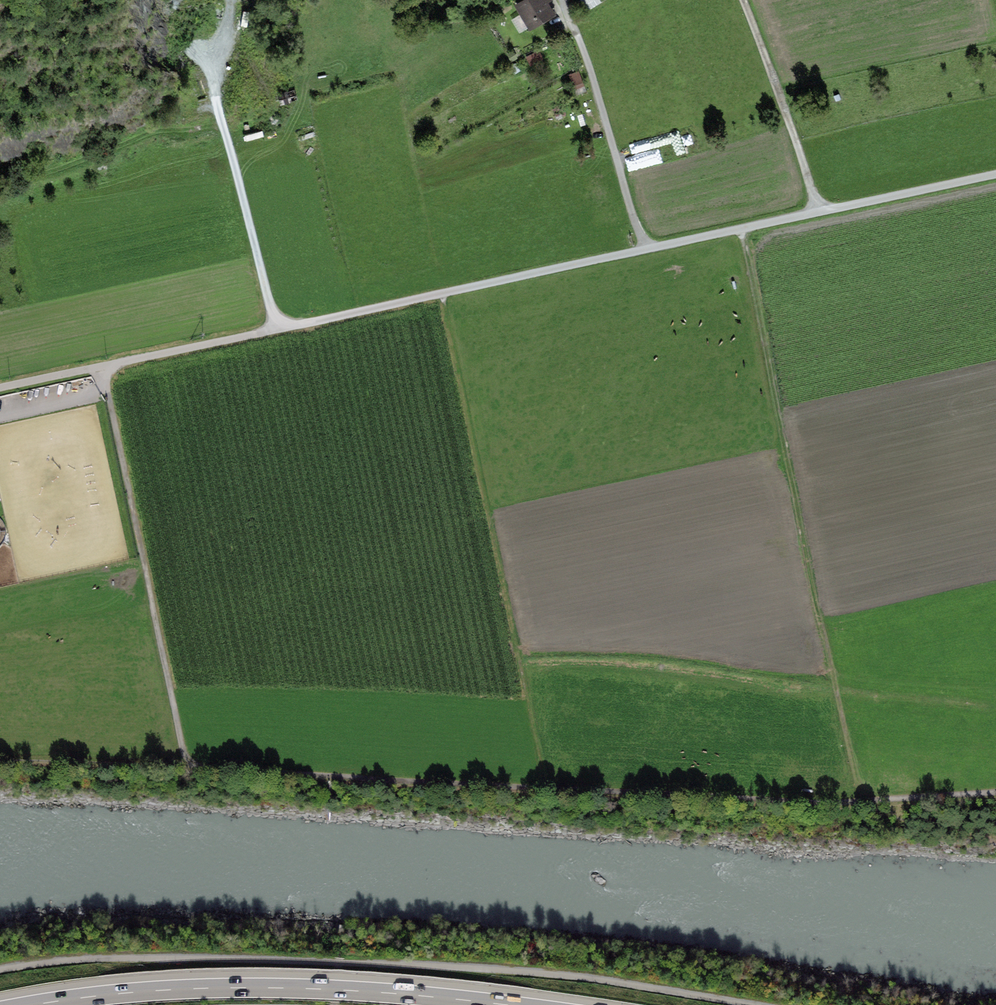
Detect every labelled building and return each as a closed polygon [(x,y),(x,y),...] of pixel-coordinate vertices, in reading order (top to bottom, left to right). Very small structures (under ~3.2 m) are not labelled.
[(510,3),(526,29),(553,13),(545,0),(515,0),(510,3)] [(580,78),(570,81),(573,90),(583,86),(580,78)] [(294,90),(275,96),(278,105),(297,100),(294,90)]
